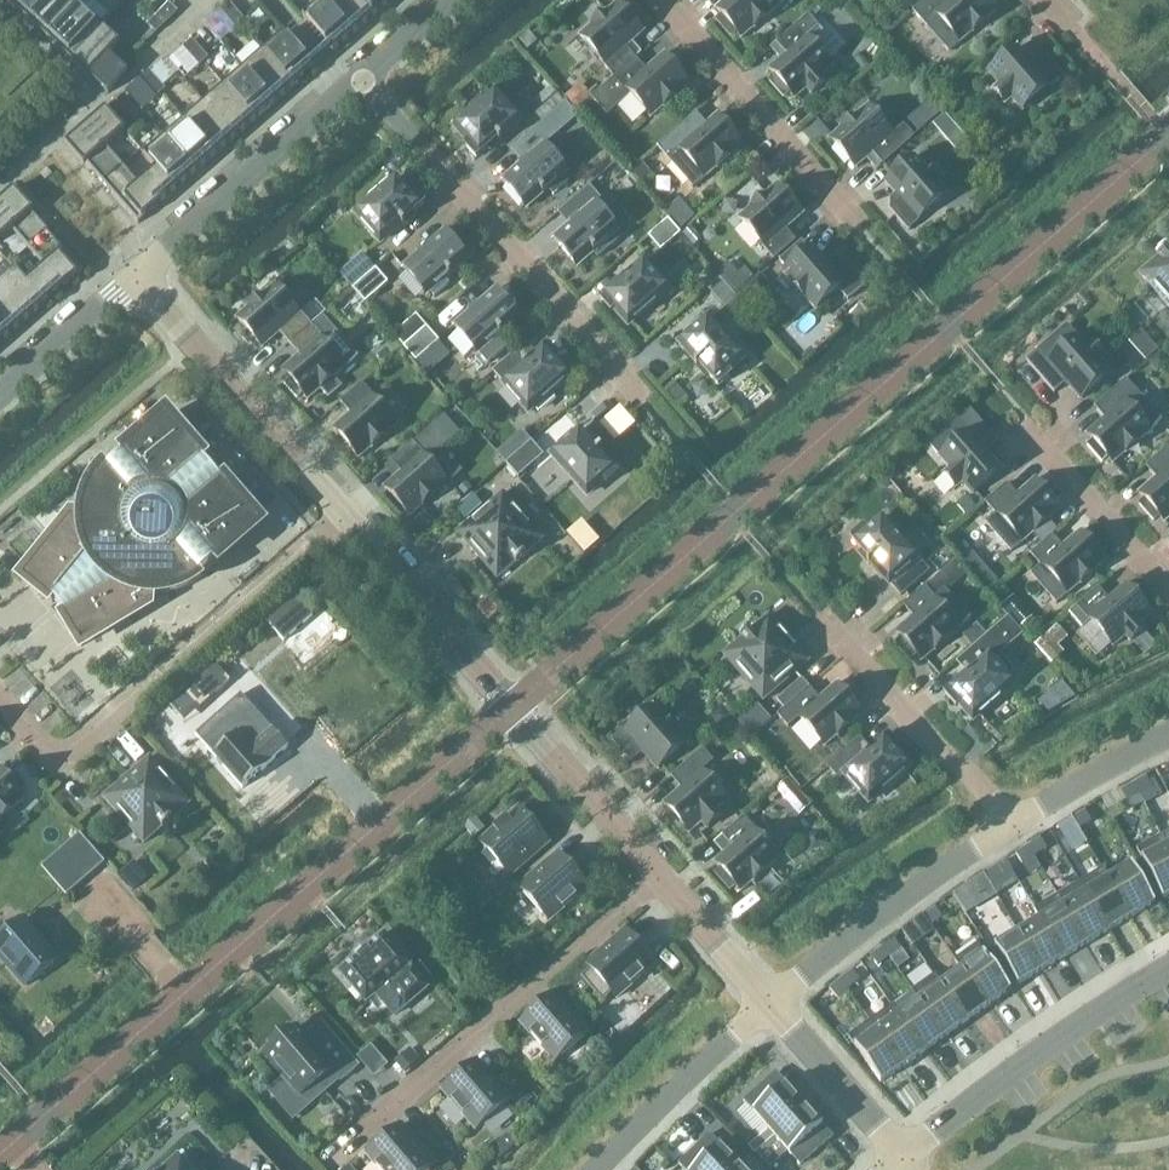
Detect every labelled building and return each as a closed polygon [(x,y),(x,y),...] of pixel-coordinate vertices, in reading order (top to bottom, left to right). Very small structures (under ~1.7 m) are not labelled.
[(31,23),(52,0),(16,0),(12,5),(31,23)] [(31,23),(51,41),(82,7),(89,0),(52,0),(31,23)] [(70,59),(101,26),(108,17),(90,0),(89,0),(82,7),(51,41),(70,59)] [(323,1),(353,35),(373,18),(357,0),(324,0),(323,1)] [(373,18),(393,0),(392,0),(357,0),(373,18)] [(716,9),(721,15),(716,20),(730,37),(736,32),(742,38),(785,0),(726,0),(716,9)] [(913,12),(949,53),(998,10),(993,4),(997,0),(927,0),(913,12)] [(353,35),(323,1),(303,18),(333,53),(353,35)] [(604,66),(614,78),(636,58),(626,47),(643,32),(617,3),(580,36),(605,65),(604,66)] [(178,13),(177,11),(169,4),(160,13),(148,25),(156,34),(169,22),(178,13)] [(223,14),(231,23),(240,15),(232,6),(223,14)] [(240,15),(231,23),(239,32),(248,24),(240,15)] [(769,81),(784,97),(789,93),(795,99),(806,89),(811,95),(826,82),(821,76),(832,66),(807,37),(818,27),(808,15),(776,43),(786,54),(769,69),(775,75),(769,81)] [(89,77),(104,62),(120,44),(101,26),(70,59),(89,77)] [(285,34),(265,52),(295,86),(315,69),(285,34)] [(521,39),(521,44),(525,48),(530,49),(535,45),(535,40),(531,35),(526,35),(522,39),(521,39)] [(192,40),(183,49),(191,58),(200,50),(192,40)] [(1018,47),(989,73),(999,85),(993,90),(1006,104),(1012,99),(1022,111),(1051,85),(1052,87),(1064,76),(1045,55),(1033,64),(1018,47)] [(200,50),(191,58),(199,67),(208,59),(200,50)] [(265,52),(245,69),(275,104),(295,86),(265,52)] [(636,58),(614,78),(591,98),(607,116),(632,95),(651,117),(689,85),(663,55),(646,70),(636,58)] [(104,62),(89,77),(108,95),(123,79),(122,79),(104,62)] [(245,69),(225,87),(255,121),(275,104),(245,69)] [(141,80),(149,89),(158,81),(150,72),(141,80)] [(158,81),(149,89),(157,98),(166,90),(158,81)] [(579,85),(564,97),(576,110),(590,97),(579,85)] [(225,87),(205,104),(235,139),(255,121),(225,87)] [(532,110),(542,121),(564,102),(551,88),(540,98),(543,101),(532,110)] [(508,100),(504,103),(496,93),(490,98),(486,94),(471,107),(474,112),(456,128),(470,144),(466,147),(477,159),(498,140),(500,143),(502,141),(500,138),(520,120),(518,119),(522,116),(508,100)] [(116,101),(106,109),(114,119),(124,110),(116,101)] [(565,102),(543,122),(555,136),(578,116),(565,102)] [(205,104),(185,122),(215,156),(235,139),(205,104)] [(830,138),(856,168),(872,153),(883,165),(915,136),(905,125),(893,135),(868,105),(830,138)] [(67,142),(103,184),(123,166),(107,148),(125,131),(114,119),(106,109),(92,122),(87,127),(86,126),(67,142)] [(932,125),(944,138),(956,127),(944,114),(932,125)] [(700,130),(689,119),(658,147),(693,188),(742,145),(736,139),(742,134),(728,117),(722,122),(717,115),(700,130)] [(185,122),(165,139),(195,174),(215,156),(185,122)] [(165,139),(146,156),(176,190),(195,174),(165,139)] [(567,173),(543,146),(503,182),(527,209),(543,194),(544,195),(546,193),(546,192),(548,190),(554,196),(569,183),(563,177),(567,173)] [(628,154),(620,161),(630,172),(641,162),(634,154),(628,154)] [(123,166),(103,184),(138,225),(157,208),(157,207),(176,190),(146,156),(145,157),(156,169),(139,184),(123,166)] [(909,231),(920,221),(919,220),(949,194),(915,156),(885,182),(896,194),(890,199),(890,207),(890,208),(889,209),(909,231)] [(641,162),(630,172),(640,183),(651,173),(641,162)] [(403,224),(425,204),(414,193),(411,196),(397,180),(357,215),(381,243),(401,226),(403,229),(406,227),(403,224)] [(752,181),(738,193),(744,201),(758,188),(752,181)] [(740,218),(765,247),(764,248),(774,260),(795,241),(785,230),(803,215),(777,185),(740,218)] [(553,239),(578,267),(593,253),(598,259),(622,238),(603,215),(609,210),(588,186),(558,212),(570,225),(553,239)] [(28,249),(48,231),(12,190),(0,201),(0,241),(12,231),(28,249)] [(649,237),(661,250),(680,233),(668,219),(649,237)] [(683,234),(694,246),(702,239),(691,226),(683,234)] [(16,269),(15,270),(45,305),(64,288),(65,289),(84,272),(48,231),(28,249),(44,267),(27,282),(16,269)] [(403,268),(427,296),(430,294),(435,298),(450,285),(446,280),(449,277),(450,278),(452,276),(452,275),(467,261),(443,233),(403,268)] [(812,246),(809,249),(802,242),(780,261),(786,269),(783,272),(816,310),(839,290),(848,301),(866,285),(838,253),(827,263),(812,246)] [(1168,307),(1168,249),(1168,250),(1167,248),(1157,257),(1158,258),(1140,274),(1168,307)] [(340,274),(352,288),(374,269),(362,255),(340,274)] [(622,277),(620,279),(622,282),(600,300),(611,312),(615,309),(629,325),(669,290),(645,262),(625,279),(622,277)] [(376,269),(353,289),(364,302),(387,282),(376,269)] [(0,283),(0,292),(26,321),(45,305),(15,270),(0,283)] [(720,277),(708,288),(743,329),(755,319),(720,277)] [(751,282),(737,295),(749,309),(764,297),(751,282)] [(280,334),(290,345),(312,326),(302,314),(300,315),(275,286),(237,319),(263,348),(280,334)] [(6,339),(26,321),(0,292),(0,332),(6,339)] [(503,334),(502,334),(518,320),(494,292),(454,327),(479,354),(500,336),(501,337),(503,334)] [(1106,323),(1132,354),(1141,364),(1156,351),(1121,311),(1106,323)] [(394,335),(404,347),(427,327),(417,315),(394,335)] [(323,316),(312,326),(290,345),(300,356),(283,371),(288,377),(282,382),(297,399),(303,394),(309,400),(321,390),(329,399),(343,387),(335,378),(359,357),(323,316)] [(697,369),(700,366),(719,387),(730,377),(727,374),(743,360),(708,319),(681,344),(698,364),(695,366),(697,369)] [(1100,363),(1106,358),(1093,343),(1088,348),(1067,325),(1027,361),(1055,393),(1066,383),(1081,400),(1111,374),(1100,363)] [(427,327),(404,347),(415,360),(438,340),(427,327)] [(521,358),(516,353),(494,372),(529,413),(535,407),(539,412),(554,398),(550,394),(569,377),(555,362),(558,358),(548,347),(534,359),(528,352),(521,358)] [(1148,363),(1156,373),(1161,373),(1168,366),(1168,363),(1160,353),(1148,363)] [(1108,457),(1113,464),(1162,421),(1127,380),(1095,408),(1105,419),(1088,434),(1093,440),(1087,445),(1102,462),(1108,457)] [(334,429),(359,459),(397,426),(372,397),(373,396),(363,384),(341,403),(351,414),(334,429)] [(677,388),(668,395),(676,404),(685,397),(677,388)] [(614,440),(634,422),(628,416),(619,405),(599,423),(614,440)] [(943,475),(956,489),(962,484),(972,496),(1002,469),(987,452),(999,442),(971,410),(929,446),(949,469),(943,475)] [(110,470),(108,468),(105,471),(102,474),(98,479),(96,482),(94,485),(92,488),(90,490),(89,493),(87,498),(85,504),(84,509),(83,511),(83,515),(83,518),(74,517),(75,516),(74,515),(22,578),(53,603),(55,601),(64,612),(62,613),(82,647),(152,605),(151,604),(150,605),(150,596),(156,596),(162,596),(168,595),(173,594),(179,592),(186,590),(191,587),(195,584),(200,581),(203,578),(202,576),(215,565),(216,567),(263,526),(222,480),(220,481),(206,465),(208,463),(168,417),(121,457),(123,459),(110,470)] [(603,451),(601,449),(598,452),(580,431),(553,456),(588,496),(604,482),(607,485),(619,475),(600,454),(603,451)] [(385,488),(411,517),(448,484),(423,455),(424,454),(414,442),(392,461),(402,473),(385,488)] [(510,442),(497,453),(507,465),(520,453),(510,442)] [(520,453),(507,465),(518,478),(543,457),(532,443),(520,453)] [(1165,523),(1168,519),(1168,449),(1168,448),(1146,467),(1156,478),(1139,493),(1145,499),(1139,505),(1154,521),(1160,516),(1165,523)] [(986,503),(996,514),(985,523),(1011,553),(1061,510),(1055,503),(1061,498),(1046,481),(1040,487),(1035,480),(1017,495),(1008,484),(986,503)] [(468,483),(460,490),(466,496),(474,489),(468,483)] [(472,493),(455,509),(464,520),(482,504),(472,493)] [(544,540),(504,494),(457,534),(497,580),(515,564),(517,565),(527,557),(526,555),(544,540)] [(967,498),(957,507),(966,517),(976,508),(967,498)] [(882,582),(885,579),(888,584),(892,580),(902,591),(897,596),(899,597),(928,572),(912,554),(916,550),(903,534),(898,538),(882,520),(866,534),(863,530),(851,540),(869,562),(866,564),(868,566),(871,564),(874,568),(872,570),(882,582)] [(1086,538),(1080,532),(1063,547),(1053,536),(1031,555),(1040,567),(1030,575),(1056,605),(1106,561),(1100,555),(1106,550),(1091,533),(1086,538)] [(987,592),(998,581),(988,570),(977,580),(987,592)] [(1087,619),(1088,618),(1114,647),(1126,637),(1131,643),(1145,630),(1140,624),(1152,614),(1126,584),(1108,600),(1098,588),(1077,608),(1087,619)] [(913,617),(896,632),(902,639),(896,644),(911,661),(917,656),(922,662),(971,619),(945,590),(935,598),(925,587),(903,606),(913,617)] [(294,594),(265,620),(284,642),(313,617),(294,594)] [(1013,596),(1000,608),(1008,618),(1018,629),(1031,617),(1013,596)] [(742,640),(724,655),(764,702),(810,662),(770,615),(752,631),(751,630),(741,638),(742,640)] [(1018,629),(1008,618),(987,636),(974,648),(955,664),(966,677),(945,696),(955,707),(959,704),(973,720),(1013,685),(1008,679),(1015,673),(1001,657),(1024,636),(1018,629)] [(978,626),(964,637),(974,648),(987,636),(978,626)] [(1043,637),(1033,645),(1044,657),(1053,649),(1043,637)] [(213,663),(203,673),(221,694),(232,684),(213,663)] [(848,686),(842,691),(837,684),(820,699),(810,688),(778,716),(788,728),(800,718),(825,747),(863,714),(857,707),(863,702),(848,686)] [(778,702),(785,710),(795,701),(788,692),(778,702)] [(241,695),(196,735),(215,756),(244,788),(289,749),(274,731),(241,695)] [(631,763),(643,753),(658,770),(687,744),(654,707),(625,732),(624,731),(612,741),(631,763)] [(722,708),(711,717),(720,728),(731,718),(722,708)] [(757,711),(741,725),(752,737),(768,723),(757,711)] [(766,729),(753,740),(755,742),(766,755),(779,744),(766,729)] [(857,742),(829,767),(840,780),(846,775),(869,802),(910,767),(895,751),(899,748),(889,736),(868,755),(857,742)] [(672,778),(682,789),(664,804),(690,833),(702,823),(707,829),(722,817),(716,811),(728,801),(702,771),(714,761),(704,750),(672,778)] [(104,798),(144,844),(162,828),(163,829),(173,821),(172,819),(190,804),(150,758),(104,798)] [(1,769),(0,769),(0,822),(26,799),(21,792),(27,787),(12,770),(6,775),(1,769)] [(788,769),(783,774),(788,780),(798,791),(799,793),(805,788),(788,769)] [(1147,777),(1134,784),(1140,794),(1152,787),(1147,777)] [(788,780),(778,790),(787,801),(798,791),(788,780)] [(1140,794),(1134,784),(1121,791),(1127,801),(1140,794)] [(480,843),(510,877),(550,842),(520,809),(480,843)] [(1085,811),(1073,819),(1079,829),(1092,822),(1085,811)] [(475,817),(464,827),(465,827),(474,838),(485,828),(476,818),(475,817)] [(745,817),(723,836),(733,848),(716,863),(721,869),(715,874),(730,891),(736,886),(741,892),(779,859),(754,830),(755,829),(745,817)] [(1079,829),(1073,819),(1061,826),(1067,836),(1079,829)] [(823,838),(817,831),(807,833),(804,842),(810,850),(820,848),(831,851),(834,842),(823,838)] [(80,833),(42,866),(67,895),(105,862),(80,833)] [(1161,837),(1168,853),(1168,833),(1161,837)] [(1161,837),(1137,849),(1163,899),(1168,896),(1168,853),(1166,847),(1161,837)] [(1041,839),(1028,846),(1035,856),(1047,849),(1041,839)] [(1035,856),(1028,846),(1016,854),(1023,864),(1035,856)] [(519,888),(549,922),(588,887),(559,853),(519,888)] [(119,879),(133,895),(149,881),(135,865),(119,879)] [(1132,865),(1110,879),(1133,917),(1155,904),(1132,865)] [(991,883),(1001,877),(995,866),(984,873),(991,883)] [(1104,869),(1081,882),(1110,931),(1133,917),(1110,879),(1104,869)] [(984,873),(972,880),(984,901),(996,894),(984,873)] [(1081,882),(1058,896),(1087,945),(1110,931),(1081,882)] [(1058,896),(1035,909),(1064,958),(1087,945),(1058,896)] [(936,908),(925,916),(932,926),(943,918),(936,908)] [(1040,920),(1018,933),(1041,972),(1064,958),(1035,909),(1034,910),(1040,920)] [(932,926),(925,916),(913,925),(920,934),(932,926)] [(25,984),(55,958),(23,920),(0,940),(0,955),(25,984)] [(587,965),(578,973),(589,986),(603,1002),(612,994),(616,999),(656,964),(627,931),(587,965)] [(385,933),(340,971),(366,1002),(376,994),(395,1016),(406,1007),(428,988),(409,966),(411,965),(385,933)] [(1041,972),(1018,933),(995,947),(1018,985),(1041,972)] [(894,939),(882,948),(889,957),(901,949),(894,939)] [(978,944),(957,959),(963,969),(989,1006),(1011,990),(978,944)] [(889,957),(882,948),(871,956),(878,966),(889,957)] [(962,970),(942,984),(968,1021),(989,1006),(957,959),(955,961),(962,970)] [(852,971),(841,980),(848,989),(860,980),(852,971)] [(935,975),(913,990),(946,1037),(968,1021),(942,984),(935,975)] [(848,989),(841,980),(830,989),(837,998),(848,989)] [(521,1023),(556,1062),(590,1033),(555,993),(521,1023)] [(920,1000),(899,1015),(926,1051),(946,1037),(920,1000)] [(892,1006),(870,1022),(903,1068),(926,1051),(899,1015),(892,1006)] [(342,1081),(359,1066),(322,1022),(306,1036),(297,1026),(290,1032),(289,1031),(270,1047),(271,1049),(264,1055),(300,1097),(332,1070),(342,1081)] [(903,1068),(870,1022),(849,1037),(881,1083),(903,1068)] [(411,1049),(396,1061),(406,1072),(420,1060),(411,1049)] [(443,1090),(477,1130),(511,1101),(477,1061),(443,1090)] [(778,1073),(745,1102),(770,1130),(773,1134),(806,1105),(778,1073)] [(520,1085),(508,1096),(519,1109),(532,1098),(520,1085)] [(766,1146),(759,1153),(772,1168),(790,1153),(801,1166),(834,1137),(806,1105),(773,1134),(776,1137),(766,1146)] [(367,1154),(380,1169),(430,1169),(435,1165),(401,1125),(367,1154)] [(770,1130),(760,1138),(766,1146),(776,1137),(773,1134),(770,1130)] [(506,1133),(491,1146),(501,1157),(516,1144),(506,1133)] [(680,1165),(685,1169),(736,1169),(741,1165),(712,1135),(680,1165)] [(760,1138),(750,1147),(757,1154),(759,1153),(766,1146),(760,1138)] [(178,1156),(163,1169),(191,1169),(178,1156)] [(439,1163),(444,1169),(453,1169),(455,1168),(446,1157),(439,1163)]
